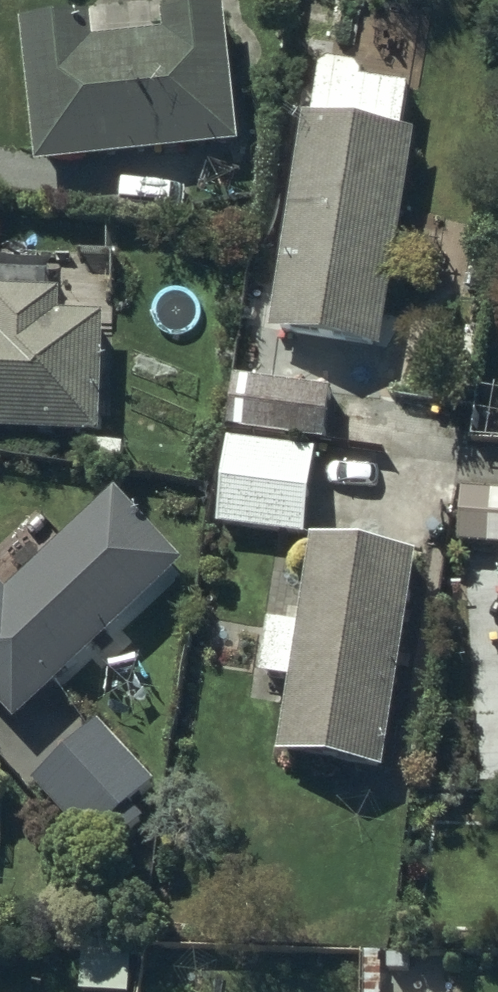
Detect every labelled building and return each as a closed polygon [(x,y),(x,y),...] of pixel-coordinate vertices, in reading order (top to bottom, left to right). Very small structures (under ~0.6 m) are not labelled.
[(91,22),(20,28),(35,172),(237,150),(225,13),(162,18),(164,39),(93,45),(91,22)] [(381,354),(416,136),(405,135),(407,90),(360,88),(361,72),(317,70),(315,122),(306,121),(302,145),(273,140),(267,179),(294,184),(270,336),(381,354)] [(99,442),(103,323),(60,321),(61,299),(0,297),(0,439),(99,442)] [(332,393),(241,384),(236,434),(326,443),(332,393)] [(315,454),(227,444),(218,531),(306,541),(315,454)] [(460,495),(457,550),(497,551),(497,497),(460,495)] [(14,729),(187,569),(115,497),(9,601),(0,591),(0,713),(14,729)] [(419,560),(310,545),(300,630),(267,625),(257,682),(288,687),(276,760),(383,777),(419,560)] [(156,788),(98,727),(34,788),(106,863),(146,825),(132,811),(156,788)] [(82,959),(81,991),(128,991),(130,961),(82,959)]
